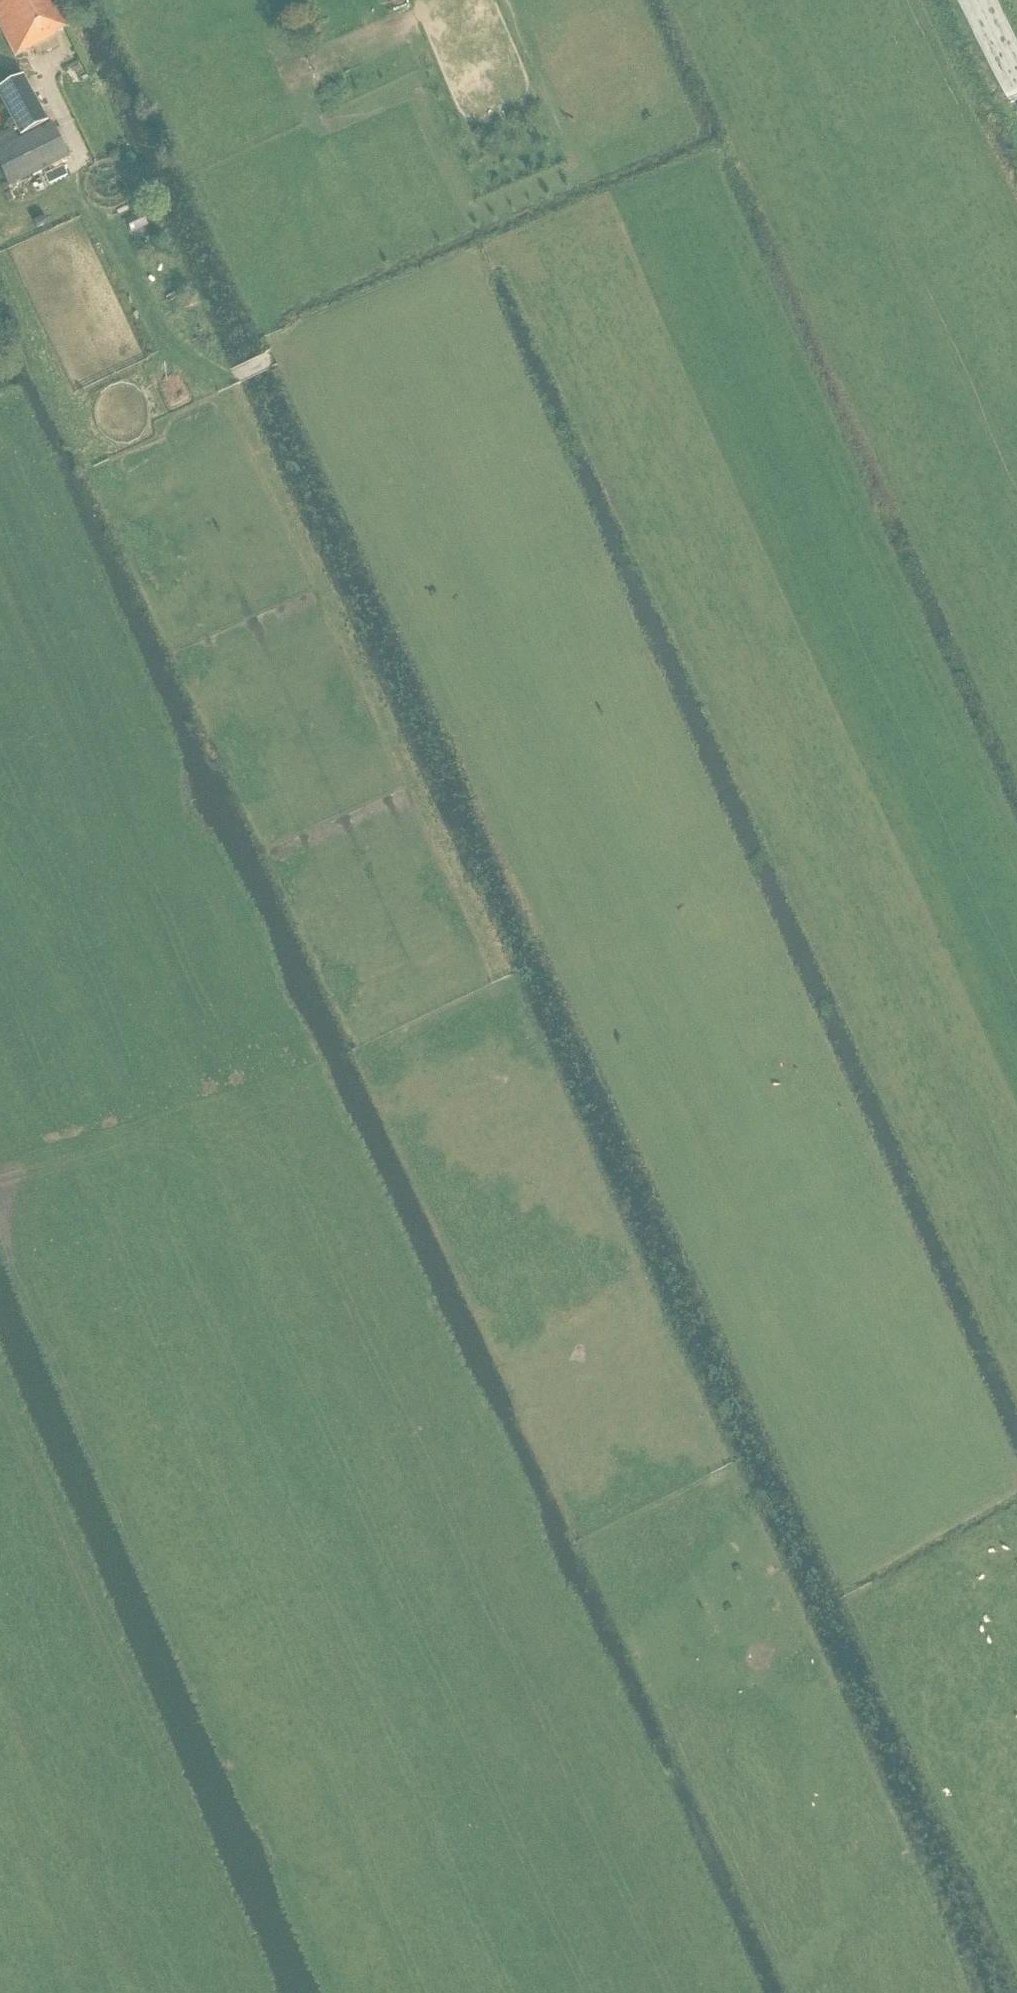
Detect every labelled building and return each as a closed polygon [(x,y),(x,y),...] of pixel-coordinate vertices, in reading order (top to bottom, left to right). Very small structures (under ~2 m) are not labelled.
[(15,58),(55,38),(53,35),(69,28),(54,0),(0,0),(0,28),(15,58)] [(21,76),(0,88),(0,100),(20,136),(46,121),(21,76)] [(68,157),(52,124),(0,150),(0,170),(8,187),(68,157)] [(142,214),(125,221),(130,232),(146,224),(142,214)]
